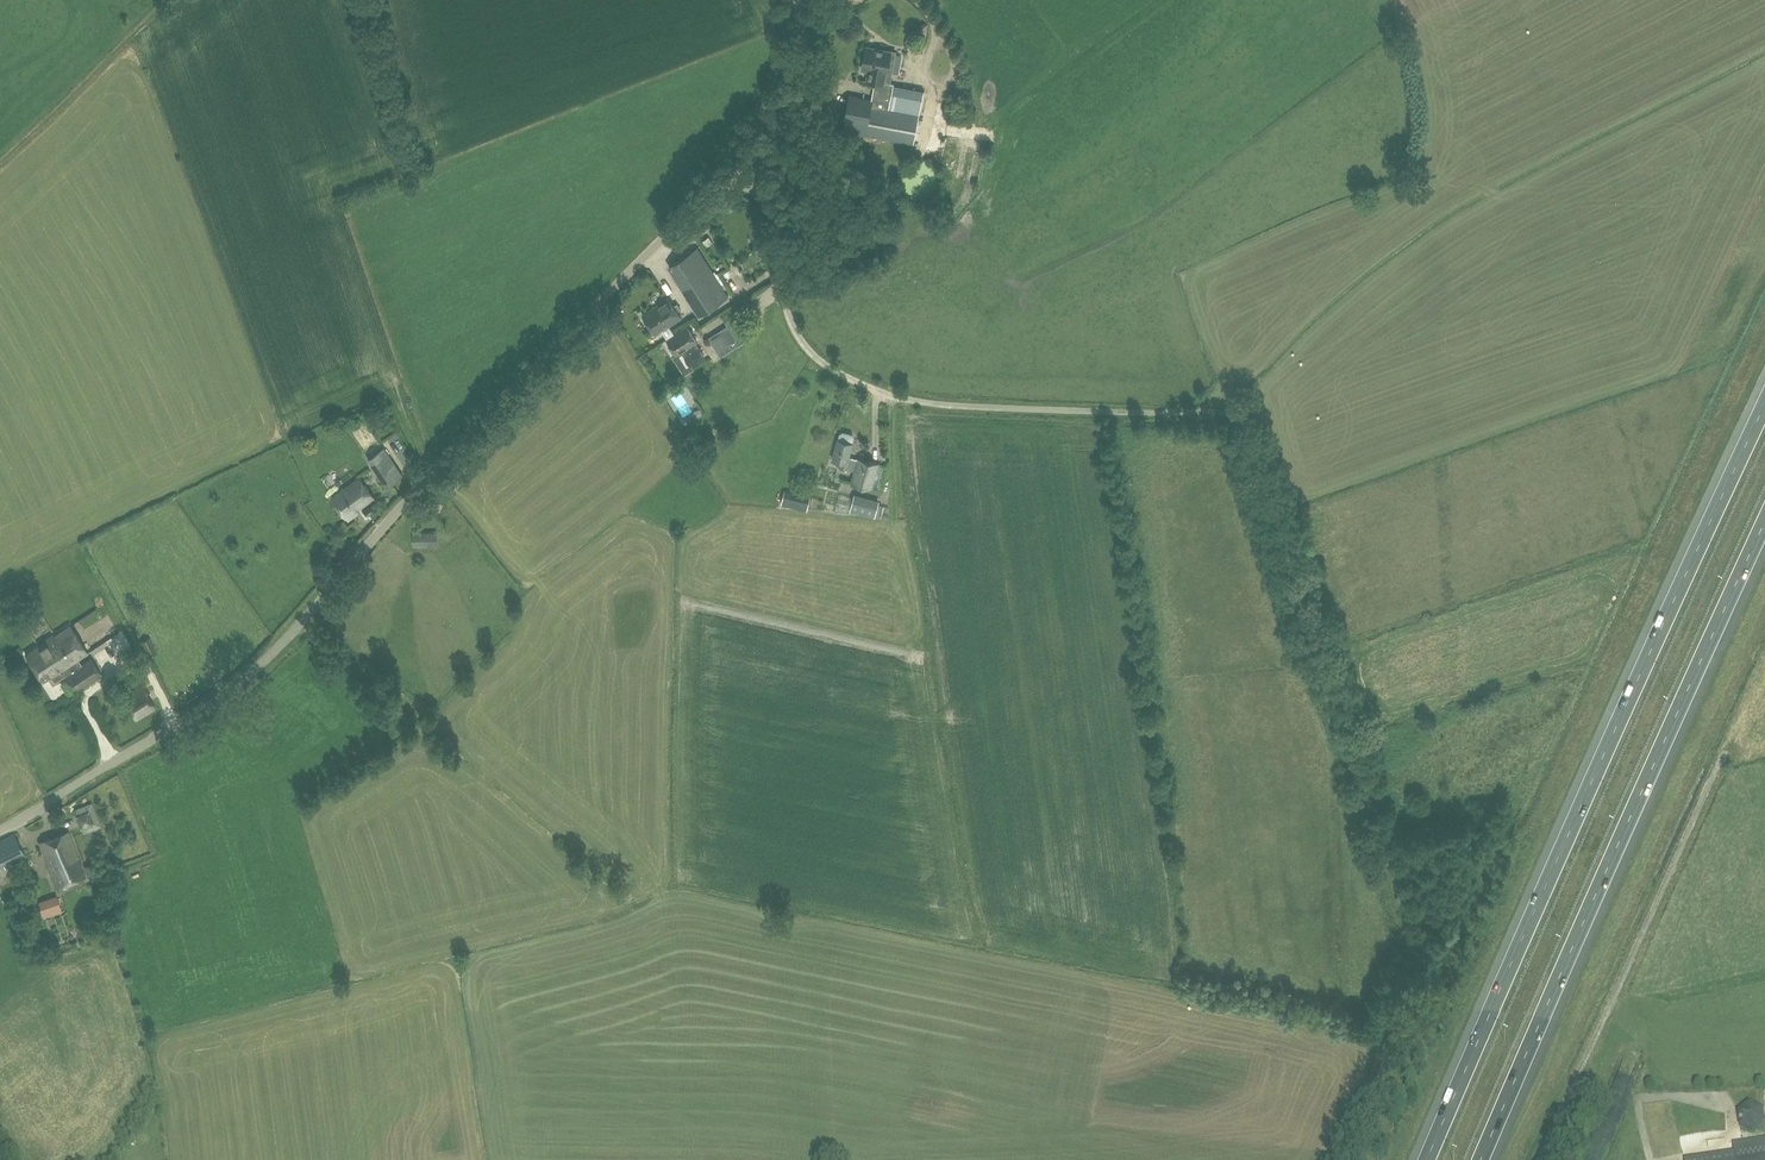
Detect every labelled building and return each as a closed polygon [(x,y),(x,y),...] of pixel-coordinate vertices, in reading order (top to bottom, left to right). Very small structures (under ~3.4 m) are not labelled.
[(842,130),(866,135),(914,144),(919,115),(924,92),(893,86),(894,83),(891,82),(897,51),(890,50),(890,52),(866,47),(862,68),(869,70),(868,79),(875,80),(872,99),(848,94),(842,130)] [(903,68),(907,49),(899,48),(895,67),(903,68)] [(949,165),(955,166),(957,138),(951,137),(949,165)] [(973,163),(982,163),(983,139),(974,139),(973,163)] [(717,229),(710,232),(713,241),(721,238),(717,229)] [(729,296),(698,247),(668,266),(699,315),(729,296)] [(661,331),(667,339),(674,334),(669,326),(682,317),(668,297),(642,314),(655,334),(661,331)] [(725,321),(727,325),(730,330),(731,329),(745,321),(739,312),(725,321)] [(688,325),(674,334),(667,339),(666,339),(677,355),(682,352),(690,366),(705,356),(696,343),(698,342),(688,325)] [(727,325),(715,333),(708,337),(720,356),(740,343),(731,329),(730,330),(727,325)] [(691,384),(676,390),(686,413),(701,407),(691,384)] [(838,439),(837,438),(832,459),(840,461),(839,466),(848,469),(850,463),(856,465),(851,483),(872,488),(878,463),(858,458),(857,459),(849,457),(853,443),(852,442),(854,436),(852,432),(843,430),(840,432),(838,439)] [(384,447),(367,458),(387,486),(403,475),(384,447)] [(375,497),(361,477),(332,497),(346,517),(348,516),(349,518),(359,512),(357,509),(375,497)] [(787,505),(807,510),(810,496),(791,491),(787,505)] [(850,510),(875,516),(879,499),(854,493),(850,510)] [(375,502),(364,510),(368,516),(379,508),(375,502)] [(413,545),(438,546),(438,532),(412,532),(413,545)] [(91,658),(75,668),(71,662),(87,652),(69,625),(25,653),(42,681),(60,669),(75,692),(102,674),(91,658)] [(118,631),(98,639),(105,654),(124,647),(118,631)] [(149,637),(140,641),(146,653),(155,648),(149,637)] [(135,720),(156,708),(144,685),(124,697),(135,720)] [(85,876),(68,831),(39,842),(56,887),(85,876)] [(14,834),(0,841),(0,867),(25,854),(14,834)] [(96,871),(93,863),(84,866),(87,874),(96,871)] [(98,878),(96,871),(90,873),(92,880),(98,878)] [(38,918),(61,910),(56,897),(34,905),(38,918)] [(1763,1123),(1764,1093),(1744,1092),(1743,1122),(1763,1123)] [(1733,1143),(1735,1159),(1764,1159),(1764,1138),(1733,1143)]
